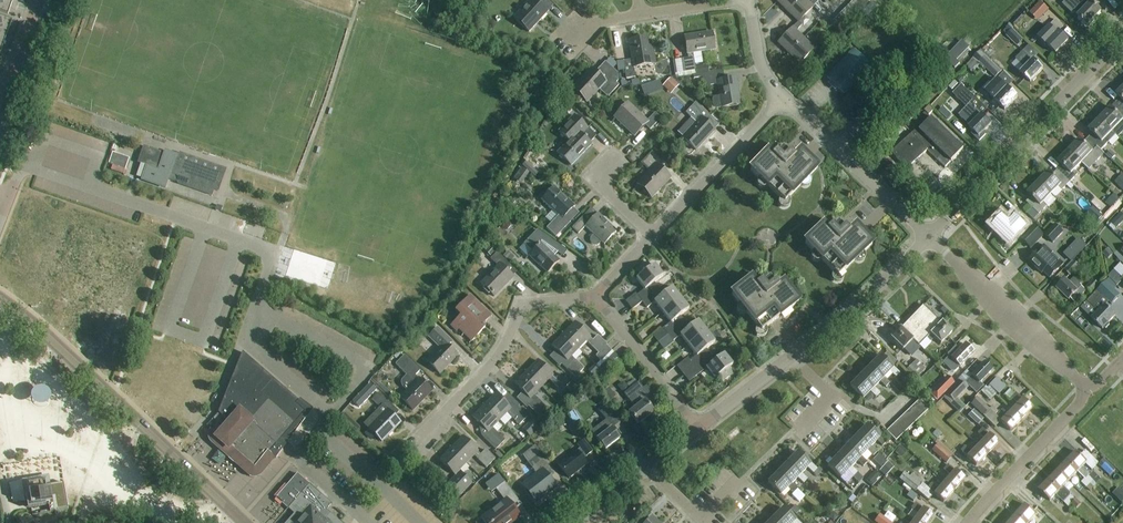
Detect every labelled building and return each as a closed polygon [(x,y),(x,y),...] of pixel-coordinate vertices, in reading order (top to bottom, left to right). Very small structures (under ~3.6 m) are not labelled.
[(8,14),(13,1),(10,0),(0,0),(0,11),(8,14)] [(513,19),(528,33),(547,12),(540,5),(544,0),(530,0),(513,19)] [(776,2),(787,12),(799,0),(778,0),(776,2)] [(787,12),(797,23),(798,22),(798,23),(813,8),(812,8),(813,7),(816,3),(818,2),(816,0),(813,0),(809,4),(805,0),(799,0),(787,12)] [(1073,14),(1074,13),(1078,16),(1077,17),(1087,26),(1101,12),(1093,4),(1095,2),(1093,0),(1085,0),(1081,5),(1076,0),(1066,0),(1062,4),(1073,14)] [(1038,22),(1049,10),(1040,1),(1029,13),(1038,22)] [(816,3),(813,7),(818,13),(822,9),(816,3)] [(7,33),(12,20),(0,16),(0,30),(7,33)] [(1063,28),(1055,21),(1038,38),(1045,45),(1046,45),(1058,56),(1063,50),(1062,48),(1068,42),(1059,32),(1063,28)] [(798,22),(797,23),(777,44),(788,54),(803,39),(796,32),(801,26),(798,23),(798,22)] [(1024,40),(1013,30),(1006,36),(1017,47),(1024,40)] [(711,33),(684,37),(687,54),(688,58),(675,60),(677,74),(695,71),(693,54),(714,50),(711,33)] [(646,38),(628,41),(631,60),(623,62),(625,79),(635,78),(633,68),(655,65),(652,46),(647,47),(646,38)] [(803,39),(788,54),(799,65),(819,43),(816,40),(810,46),(803,39)] [(957,61),(970,48),(962,41),(949,54),(944,49),(939,54),(955,69),(960,64),(957,61)] [(761,49),(778,64),(785,57),(768,42),(761,49)] [(972,61),(979,54),(974,48),(967,55),(972,61)] [(853,50),(847,57),(826,78),(844,95),(871,67),(853,50)] [(1030,83),(1042,70),(1033,61),(1032,61),(1023,52),(1015,60),(1025,69),(1021,73),(1030,83)] [(1002,72),(983,54),(969,69),(974,73),(982,65),(985,68),(996,79),(1002,72)] [(590,71),(573,89),(587,102),(598,89),(607,98),(618,85),(616,83),(618,81),(617,74),(612,70),(617,65),(610,58),(606,63),(605,62),(605,63),(604,62),(594,74),(590,71)] [(723,71),(707,74),(693,76),(694,79),(702,78),(704,87),(718,85),(720,97),(715,98),(713,99),(712,100),(712,102),(713,106),(714,108),(715,109),(740,105),(736,78),(724,80),(723,71)] [(940,77),(935,72),(927,81),(931,86),(940,77)] [(671,78),(665,84),(674,92),(679,86),(671,78)] [(688,79),(681,82),(684,88),(688,86),(690,82),(688,79)] [(1005,111),(1017,98),(1007,88),(1007,89),(997,80),(985,92),(1005,111)] [(644,97),(653,94),(650,84),(641,87),(644,97)] [(962,85),(953,94),(966,108),(970,112),(963,119),(971,127),(970,128),(973,132),(971,134),(973,135),(979,141),(986,134),(987,134),(985,131),(991,125),(992,125),(982,115),(977,111),(983,105),(962,85)] [(1116,95),(1119,99),(1115,103),(1122,111),(1122,88),(1116,95)] [(682,137),(681,138),(695,151),(714,131),(713,129),(717,124),(710,118),(709,116),(695,103),(685,114),(696,123),(682,137)] [(1116,135),(1118,138),(1122,133),(1122,111),(1115,103),(1110,108),(1099,119),(1116,135)] [(628,105),(615,118),(633,136),(644,125),(649,131),(660,119),(654,114),(646,122),(628,105)] [(924,112),(929,116),(934,111),(929,106),(924,112)] [(910,111),(904,117),(909,122),(915,116),(910,111)] [(916,122),(921,127),(930,118),(925,113),(916,122)] [(559,132),(565,137),(569,141),(557,153),(571,166),(591,145),(589,144),(596,137),(574,116),(559,132)] [(919,129),(913,134),(892,154),(907,170),(928,152),(945,168),(951,162),(951,163),(964,150),(932,119),(920,131),(919,129)] [(1116,135),(1099,119),(1089,130),(1092,134),(1088,139),(1100,151),(1101,151),(1116,135)] [(1100,151),(1088,139),(1083,144),(1079,140),(1069,151),(1082,164),(1089,171),(1105,154),(1101,151),(1100,151)] [(538,145),(534,152),(541,156),(546,149),(538,145)] [(177,156),(165,152),(164,154),(144,147),(138,163),(146,166),(142,180),(165,188),(168,179),(178,183),(178,184),(211,196),(214,190),(218,191),(225,171),(179,155),(177,156)] [(1061,166),(1057,170),(1070,183),(1078,175),(1074,171),(1082,164),(1069,151),(1058,162),(1061,166)] [(129,158),(113,152),(109,162),(126,168),(129,158)] [(651,197),(669,179),(658,169),(664,163),(652,152),(640,164),(649,173),(638,185),(651,197)] [(1111,152),(1107,156),(1111,161),(1116,157),(1111,152)] [(767,153),(750,171),(784,204),(817,170),(799,153),(794,159),(788,154),(782,160),(775,153),(771,158),(767,153)] [(521,168),(513,179),(521,184),(529,173),(521,168)] [(1070,183),(1057,170),(1052,175),(1049,172),(1038,183),(1051,196),(1058,188),(1062,191),(1070,183)] [(1122,191),(1122,174),(1115,183),(1122,191)] [(1106,176),(1099,182),(1108,192),(1115,185),(1106,176)] [(571,179),(567,182),(576,192),(580,188),(571,179)] [(1038,183),(1027,194),(1031,198),(1026,203),(1039,215),(1047,206),(1043,203),(1051,196),(1038,183)] [(574,207),(553,187),(540,201),(552,212),(545,219),(551,224),(546,229),(556,238),(579,214),(573,209),(574,207)] [(1117,201),(1111,196),(1105,203),(1111,208),(1117,201)] [(1097,223),(1103,216),(1097,211),(1091,217),(1097,223)] [(617,232),(597,214),(587,224),(581,219),(571,229),(578,235),(584,228),(593,236),(590,239),(590,241),(591,244),(593,246),(595,247),(598,246),(601,243),(603,246),(617,232)] [(995,218),(987,226),(999,237),(1001,235),(1006,239),(1012,232),(1017,237),(1024,230),(1026,227),(1015,216),(1009,222),(1002,215),(997,221),(995,218)] [(822,227),(804,244),(837,278),(871,246),(855,228),(849,234),(844,228),(838,234),(831,227),(826,232),(822,227)] [(1034,227),(1022,240),(1032,249),(1044,236),(1034,227)] [(1054,227),(1044,237),(1051,243),(1060,233),(1054,227)] [(541,245),(543,243),(563,258),(563,257),(567,252),(538,230),(524,245),(526,246),(525,247),(531,253),(528,256),(547,274),(559,262),(541,245)] [(1048,242),(1029,262),(1042,274),(1043,273),(1049,279),(1063,264),(1051,252),(1055,248),(1048,242)] [(485,252),(490,257),(495,252),(490,247),(487,244),(483,247),(487,250),(485,252)] [(1113,255),(1108,249),(1103,254),(1107,259),(1113,255)] [(494,297),(513,278),(503,269),(508,264),(496,253),(490,260),(497,267),(480,284),(494,297)] [(1064,271),(1070,277),(1080,267),(1074,261),(1064,271)] [(646,263),(635,272),(639,277),(636,280),(644,290),(636,296),(641,302),(658,290),(653,284),(662,277),(654,266),(650,268),(646,263)] [(1121,277),(1115,271),(1109,278),(1117,286),(1122,281),(1122,276),(1121,277)] [(1056,288),(1069,300),(1075,295),(1079,299),(1086,292),(1081,287),(1080,286),(1081,284),(1074,278),(1069,283),(1065,279),(1056,288)] [(1086,288),(1091,294),(1099,285),(1094,280),(1086,288)] [(628,300),(638,295),(631,281),(621,286),(628,300)] [(750,281),(731,296),(761,333),(798,304),(783,284),(778,288),(774,283),(766,289),(761,282),(755,287),(750,281)] [(1107,282),(1098,291),(1109,301),(1112,304),(1120,295),(1107,282)] [(658,290),(641,302),(646,309),(654,303),(662,313),(680,299),(672,288),(663,295),(658,290)] [(1109,301),(1098,291),(1088,302),(1099,312),(1092,319),(1102,330),(1115,316),(1105,306),(1109,301)] [(482,326),(491,317),(469,297),(455,312),(460,317),(451,327),(456,333),(459,330),(472,342),(484,328),(482,326)] [(680,299),(662,313),(670,323),(662,329),(667,336),(684,323),(679,317),(688,310),(680,299)] [(922,306),(900,329),(910,338),(918,330),(922,334),(927,339),(930,335),(929,335),(941,323),(922,306)] [(684,323),(667,336),(672,342),(680,336),(688,346),(706,332),(698,321),(689,328),(684,323)] [(930,335),(927,339),(930,342),(933,338),(940,345),(952,332),(942,322),(941,323),(929,335),(930,335)] [(589,338),(574,323),(563,335),(578,350),(586,342),(589,345),(598,354),(595,357),(601,363),(612,352),(606,346),(607,346),(597,336),(592,341),(589,338)] [(910,338),(900,329),(900,328),(890,339),(902,351),(912,341),(914,343),(922,334),(918,330),(910,338)] [(429,337),(434,342),(440,348),(427,362),(439,374),(457,357),(447,347),(451,342),(437,329),(429,337)] [(656,343),(662,337),(657,332),(650,337),(656,343)] [(686,375),(694,369),(710,356),(705,350),(714,343),(706,332),(688,346),(696,357),(689,362),(686,359),(678,365),(686,375)] [(927,339),(922,334),(914,343),(918,347),(927,339)] [(419,335),(414,340),(418,344),(423,339),(419,335)] [(578,350),(563,335),(552,346),(567,361),(570,364),(565,369),(575,378),(583,369),(571,357),(578,350)] [(872,349),(884,359),(896,345),(884,335),(872,349)] [(645,353),(655,348),(651,340),(641,345),(645,353)] [(664,340),(658,343),(663,353),(669,350),(664,340)] [(959,368),(972,354),(974,353),(972,352),(974,351),(970,347),(969,348),(965,345),(959,351),(955,347),(945,357),(947,359),(943,363),(951,372),(954,372),(958,368),(958,369),(959,368)] [(893,360),(902,351),(897,346),(888,355),(893,360)] [(310,412),(242,353),(218,413),(229,423),(226,426),(227,427),(217,438),(256,473),(310,412)] [(710,356),(694,369),(698,375),(706,369),(714,380),(718,377),(722,382),(733,374),(729,368),(732,366),(724,355),(715,362),(710,356)] [(412,411),(431,392),(415,376),(420,371),(404,356),(396,365),(406,375),(401,380),(400,384),(401,386),(406,391),(399,399),(412,411)] [(892,369),(880,356),(870,366),(883,379),(884,378),(890,372),(896,378),(900,374),(893,368),(892,369)] [(917,360),(905,371),(914,380),(925,370),(917,360)] [(555,379),(537,361),(526,373),(541,388),(548,380),(561,392),(569,383),(560,374),(555,379)] [(992,371),(984,363),(962,385),(958,380),(945,394),(954,403),(969,387),(976,394),(984,386),(980,383),(992,371)] [(870,366),(860,376),(873,389),(874,388),(880,382),(886,388),(890,384),(884,378),(883,379),(870,366)] [(526,373),(514,385),(523,393),(517,399),(526,409),(528,407),(538,416),(546,407),(534,395),(541,388),(526,373)] [(376,374),(371,379),(376,384),(381,379),(376,374)] [(907,374),(902,379),(907,384),(911,379),(907,374)] [(873,389),(860,376),(850,387),(862,400),(870,392),(885,407),(889,403),(874,388),(873,389)] [(937,401),(954,383),(947,376),(929,394),(937,401)] [(989,386),(999,396),(1007,387),(997,378),(989,386)] [(630,390),(630,391),(623,382),(618,387),(635,408),(628,413),(638,425),(653,413),(647,405),(655,398),(646,387),(643,390),(638,384),(637,385),(634,380),(627,386),(630,390)] [(359,394),(352,401),(358,407),(365,399),(375,388),(369,382),(359,394)] [(608,403),(616,397),(609,388),(601,393),(608,403)] [(1021,420),(1031,409),(1015,394),(1012,391),(1005,397),(1009,401),(1011,398),(1017,405),(1011,411),(1021,420)] [(382,442),(400,423),(394,417),(399,412),(379,393),(371,400),(380,408),(381,407),(386,411),(368,429),(382,442)] [(527,417),(518,408),(520,406),(508,394),(501,401),(495,395),(484,407),(499,421),(505,427),(512,419),(519,426),(527,417)] [(994,416),(995,415),(989,410),(990,410),(977,397),(976,399),(974,397),(969,402),(995,428),(1000,422),(994,416)] [(915,405),(924,414),(928,409),(920,400),(915,405)] [(915,405),(910,409),(919,418),(924,414),(915,405)] [(484,407),(472,418),(472,419),(482,437),(495,450),(504,441),(491,429),(499,421),(484,407)] [(605,451),(619,440),(611,430),(619,424),(607,408),(600,414),(606,421),(591,433),(605,451)] [(919,418),(910,409),(906,414),(914,423),(919,418)] [(983,419),(974,410),(968,416),(978,426),(983,419)] [(997,412),(995,415),(994,416),(1000,422),(1010,431),(1021,420),(1011,411),(1005,418),(998,411),(997,412)] [(348,422),(351,419),(345,413),(342,416),(348,422)] [(914,423),(906,414),(901,418),(910,427),(914,423)] [(564,415),(557,417),(560,428),(568,425),(564,415)] [(901,418),(896,422),(905,432),(910,427),(901,418)] [(532,420),(522,429),(530,437),(539,427),(532,420)] [(896,422),(892,427),(900,436),(905,432),(896,422)] [(879,437),(866,426),(857,435),(870,448),(871,447),(876,441),(882,447),(886,442),(880,436),(879,437)] [(900,436),(892,427),(887,432),(895,441),(900,436)] [(987,455),(998,444),(982,429),(977,434),(984,440),(978,447),(987,455)] [(870,448),(857,435),(847,446),(860,458),(861,457),(867,451),(873,457),(876,452),(871,447),(870,448)] [(477,452),(462,438),(451,449),(466,464),(473,456),(486,469),(494,460),(485,451),(480,455),(477,452)] [(954,455),(937,441),(935,440),(933,442),(937,445),(932,451),(946,464),(954,455)] [(568,479),(586,465),(582,460),(592,452),(583,441),(577,446),(579,449),(558,466),(568,479)] [(902,459),(908,452),(901,445),(894,453),(902,459)] [(860,458),(847,446),(838,456),(850,468),(851,467),(857,461),(863,467),(867,463),(861,457),(860,458)] [(523,456),(532,468),(531,468),(536,475),(522,485),(536,504),(556,489),(548,479),(554,474),(539,454),(540,453),(535,447),(523,456)] [(987,455),(978,447),(971,453),(965,447),(960,451),(976,467),(987,455)] [(457,498),(471,484),(458,471),(466,464),(451,449),(439,461),(454,475),(455,475),(455,476),(445,486),(457,498)] [(358,477),(362,472),(338,450),(334,455),(358,477)] [(518,476),(530,468),(517,451),(506,460),(518,476)] [(1080,456),(1076,452),(1067,462),(1090,485),(1091,485),(1094,481),(1089,476),(1090,475),(1082,467),(1085,464),(1091,470),(1098,463),(1085,451),(1080,456)] [(797,453),(788,462),(800,475),(801,474),(807,468),(813,474),(813,473),(817,477),(822,471),(819,468),(817,469),(811,463),(810,465),(797,453)] [(838,456),(827,467),(840,479),(847,471),(857,480),(861,476),(851,467),(850,468),(838,456)] [(1116,470),(1104,459),(1098,465),(1110,477),(1116,470)] [(788,462),(778,472),(791,485),(792,484),(797,478),(804,485),(808,481),(801,474),(800,475),(788,462)] [(885,477),(894,467),(888,462),(879,471),(885,477)] [(1067,462),(1057,472),(1068,482),(1074,476),(1090,491),(1094,488),(1091,485),(1090,485),(1067,462)] [(954,491),(964,480),(947,465),(943,470),(950,476),(944,483),(954,491)] [(778,472),(767,483),(780,496),(788,488),(793,494),(794,494),(793,495),(800,501),(805,497),(792,484),(791,485),(778,472)] [(1057,472),(1048,481),(1059,492),(1072,504),(1075,507),(1079,503),(1076,500),(1070,495),(1072,494),(1064,486),(1068,482),(1057,472)] [(891,473),(883,483),(898,496),(906,486),(891,473)] [(899,479),(915,492),(923,482),(912,474),(910,477),(904,473),(899,479)] [(326,511),(332,505),(297,474),(275,499),(299,520),(296,522),(336,522),(343,515),(336,508),(330,514),(326,511)] [(490,479),(495,485),(502,480),(497,474),(490,479)] [(46,486),(45,480),(40,481),(39,477),(31,478),(32,483),(27,484),(29,496),(26,497),(28,510),(46,507),(46,504),(48,503),(50,512),(68,509),(65,491),(64,484),(51,485),(46,486)] [(1059,492),(1048,481),(1039,491),(1049,501),(1055,495),(1068,508),(1072,504),(1059,492)] [(519,517),(511,507),(518,501),(504,483),(495,490),(504,502),(482,519),(485,522),(511,522),(519,517)] [(954,491),(944,483),(938,490),(931,484),(927,489),(943,503),(954,491)] [(1122,502),(1122,492),(1118,487),(1112,494),(1122,503),(1122,502)] [(1105,502),(1109,496),(1099,490),(1095,496),(1105,502)] [(910,492),(906,497),(913,503),(917,497),(910,492)] [(932,517),(915,504),(911,509),(918,515),(913,522),(915,522),(928,522),(932,517)] [(795,505),(791,509),(797,515),(801,511),(795,505)] [(1016,515),(1025,522),(1029,522),(1036,515),(1025,505),(1016,515)] [(773,519),(777,522),(799,522),(796,520),(795,521),(783,509),(773,519)] [(833,513),(829,517),(833,522),(838,517),(833,513)]
